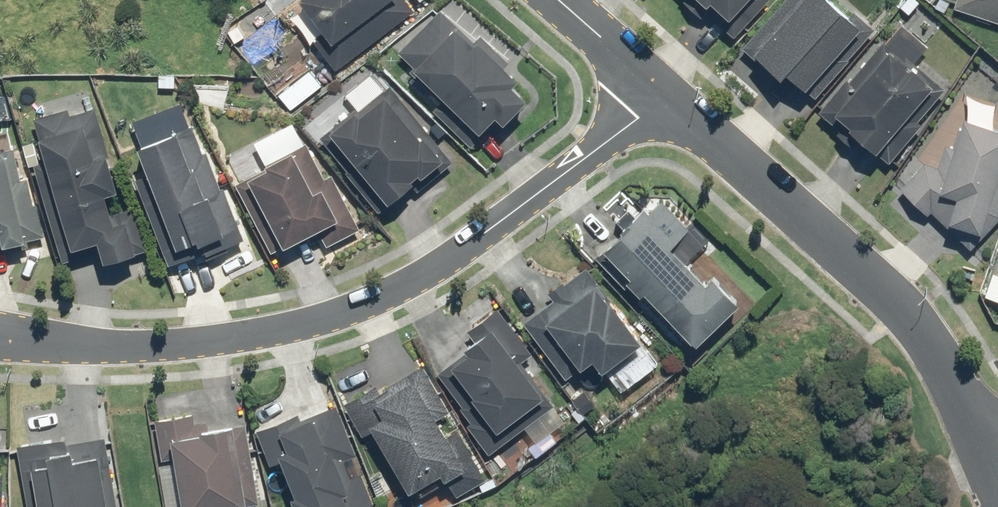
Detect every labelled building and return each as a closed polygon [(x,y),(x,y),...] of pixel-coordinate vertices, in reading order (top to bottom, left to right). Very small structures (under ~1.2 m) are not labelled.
[(335,70),(414,11),(406,0),(299,0),(322,31),(312,39),(335,70)] [(683,1),(700,17),(706,11),(734,37),(768,0),(684,0),(683,1)] [(742,47),(778,79),(784,72),(814,98),(874,29),(848,6),(844,11),(831,0),(784,0),(742,47)] [(953,7),(997,23),(997,0),(956,0),(953,7)] [(474,42),(440,10),(400,53),(415,67),(411,72),(441,101),(432,110),(471,147),(485,132),(482,129),(494,116),(503,124),(526,100),(511,86),(517,79),(503,67),(508,62),(480,36),(474,42)] [(860,140),(887,162),(920,123),(908,114),(932,86),(881,44),(849,81),(847,79),(818,112),(839,130),(836,133),(854,148),(860,140)] [(306,127),(379,213),(392,201),(391,200),(413,182),(410,180),(417,174),(420,178),(447,155),(389,86),(384,90),(370,74),(306,127)] [(45,162),(34,165),(63,262),(99,251),(103,262),(135,253),(135,250),(148,247),(136,207),(110,215),(104,195),(117,191),(106,155),(109,154),(95,108),(69,116),(67,109),(33,118),(39,138),(38,138),(45,162)] [(969,249),(997,219),(997,127),(997,126),(996,129),(962,118),(954,148),(945,145),(938,167),(924,162),(899,188),(927,215),(931,211),(969,249)] [(236,183),(235,184),(271,253),(307,235),(311,243),(322,237),(326,247),(360,229),(331,174),(325,178),(306,143),(304,144),(292,122),(223,158),(236,183)] [(203,153),(192,126),(137,148),(145,170),(133,175),(169,265),(204,251),(207,259),(227,250),(226,247),(244,239),(223,187),(221,188),(206,152),(203,153)] [(2,253),(28,247),(27,241),(45,236),(37,205),(34,206),(27,178),(21,180),(14,148),(0,152),(0,243),(2,253)] [(602,248),(594,256),(623,286),(628,282),(638,292),(642,289),(693,342),(735,302),(709,274),(703,280),(668,244),(687,226),(660,198),(647,211),(642,205),(600,245),(602,248)] [(553,298),(523,321),(565,377),(583,364),(582,362),(589,357),(599,369),(602,367),(620,391),(657,363),(606,296),(607,295),(585,266),(563,283),(561,280),(547,291),(553,298)] [(992,272),(984,297),(997,301),(997,274),(992,272)] [(466,423),(487,452),(523,426),(534,441),(563,420),(552,404),(553,403),(521,359),(530,352),(497,306),(466,329),(472,337),(461,345),(465,350),(436,371),(461,405),(459,406),(469,420),(466,423)] [(448,410),(420,364),(378,389),(374,384),(342,403),(361,434),(370,428),(406,489),(437,470),(442,478),(444,476),(455,495),(485,477),(455,429),(445,435),(435,418),(448,410)] [(293,506),(374,506),(360,472),(362,471),(335,404),(299,419),(297,412),(256,428),(270,463),(279,459),(293,493),(288,494),(293,506)] [(154,419),(161,458),(172,456),(181,505),(171,506),(230,506),(259,501),(244,423),(231,425),(230,422),(207,426),(205,419),(195,421),(193,411),(154,419)] [(16,444),(27,506),(115,506),(103,436),(64,442),(63,436),(16,444)]
